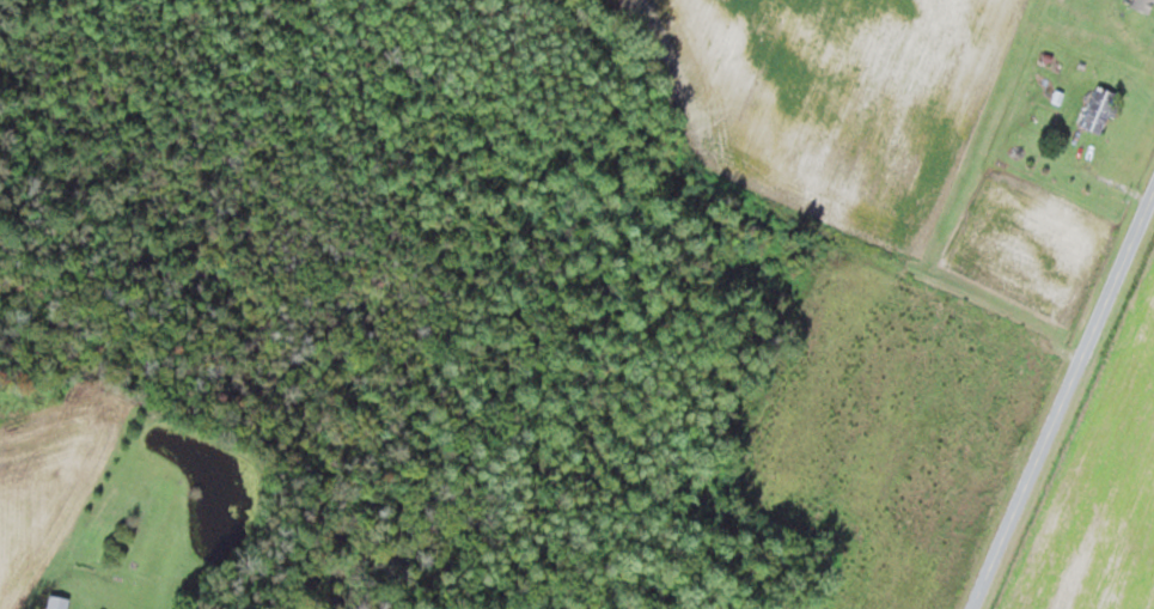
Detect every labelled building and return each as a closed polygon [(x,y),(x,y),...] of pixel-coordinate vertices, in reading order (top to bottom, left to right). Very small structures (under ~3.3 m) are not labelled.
[(1153,7),(1153,0),(1134,0),(1132,6),(1151,14),(1153,7)] [(1121,93),(1100,84),(1082,124),(1103,134),(1121,93)]
